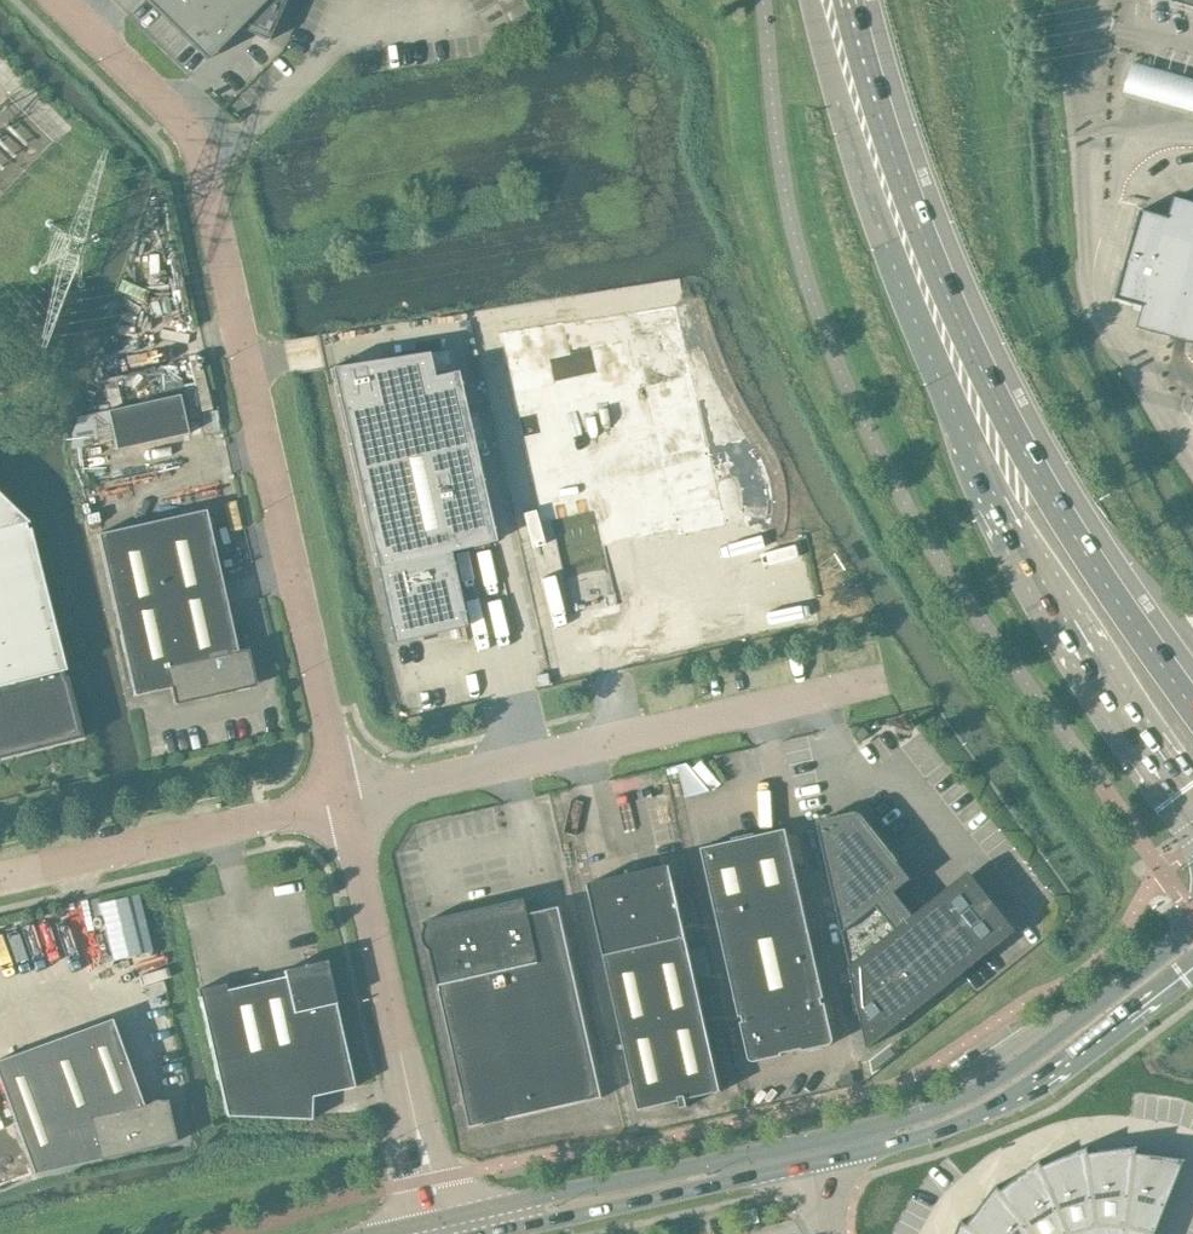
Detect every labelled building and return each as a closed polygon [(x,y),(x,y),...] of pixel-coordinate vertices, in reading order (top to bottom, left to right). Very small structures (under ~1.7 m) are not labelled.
[(208,60),(240,28),(267,40),(267,41),(269,42),(287,0),(146,0),(208,60)] [(1139,328),(1192,343),(1192,202),(1176,197),(1175,197),(1169,218),(1141,210),(1116,298),(1144,306),(1137,327),(1139,328)] [(686,302),(500,344),(547,553),(556,551),(548,515),(594,505),(603,542),(676,523),(680,523),(706,516),(737,508),(737,511),(762,529),(763,529),(764,530),(764,529),(765,529),(767,528),(772,523),(773,521),(773,520),(774,516),(774,514),(775,503),(775,496),(775,486),(773,480),(771,475),(768,468),(761,455),(759,450),(712,383),(686,302)] [(427,353),(331,368),(376,568),(377,568),(394,643),(418,638),(418,636),(465,625),(449,553),(496,542),(475,449),(467,415),(457,371),(453,372),(432,377),(427,354),(427,353)] [(180,395),(107,411),(116,451),(189,434),(180,395)] [(83,737),(67,676),(64,676),(62,671),(65,670),(29,528),(27,529),(25,523),(27,523),(28,522),(0,495),(0,758),(83,737)] [(98,534),(134,696),(171,688),(174,705),(256,687),(248,649),(238,651),(206,510),(98,534)] [(863,726),(854,734),(861,742),(870,734),(863,726)] [(677,766),(685,797),(710,790),(687,763),(677,766)] [(861,816),(818,826),(868,1048),(897,1025),(961,975),(962,975),(966,980),(1001,953),(996,947),(1017,931),(1016,930),(970,872),(912,917),(892,892),(908,879),(861,816)] [(741,1022),(749,1057),(750,1058),(750,1059),(751,1061),(753,1062),(754,1062),(756,1062),(830,1045),(831,1045),(833,1044),(834,1042),(834,1041),(834,1040),(834,1039),(834,1038),(826,1003),(823,1004),(822,999),(825,998),(787,829),(702,848),(740,1017),(743,1016),(744,1021),(741,1022)] [(687,1100),(722,1092),(671,865),(588,884),(640,1110),(680,1101),(681,1108),(689,1107),(687,1100)] [(603,1097),(560,907),(529,914),(526,899),(425,922),(426,927),(424,932),(424,937),(425,943),(427,947),(431,951),(471,1127),(603,1097)] [(226,1116),(311,1120),(312,1097),(354,1087),(326,961),(283,971),(284,977),(227,990),(225,984),(198,990),(226,1116)] [(33,1174),(174,1140),(166,1100),(161,1101),(160,1100),(158,1099),(155,1099),(153,1100),(151,1100),(150,1101),(148,1103),(147,1104),(142,1105),(111,1019),(0,1060),(0,1083),(33,1174)] [(956,1233),(1155,1233),(1184,1161),(1186,1161),(1187,1159),(1137,1153),(1137,1148),(1139,1148),(1138,1146),(1089,1153),(1088,1148),(1089,1148),(1088,1146),(1083,1148),(1042,1166),(1040,1161),(1042,1160),(1040,1159),(1001,1190),(998,1186),(999,1185),(997,1184),(967,1224),(963,1221),(964,1219),(962,1219),(956,1233)] [(760,1222),(759,1220),(756,1208),(740,1211),(743,1225),(760,1222)]
